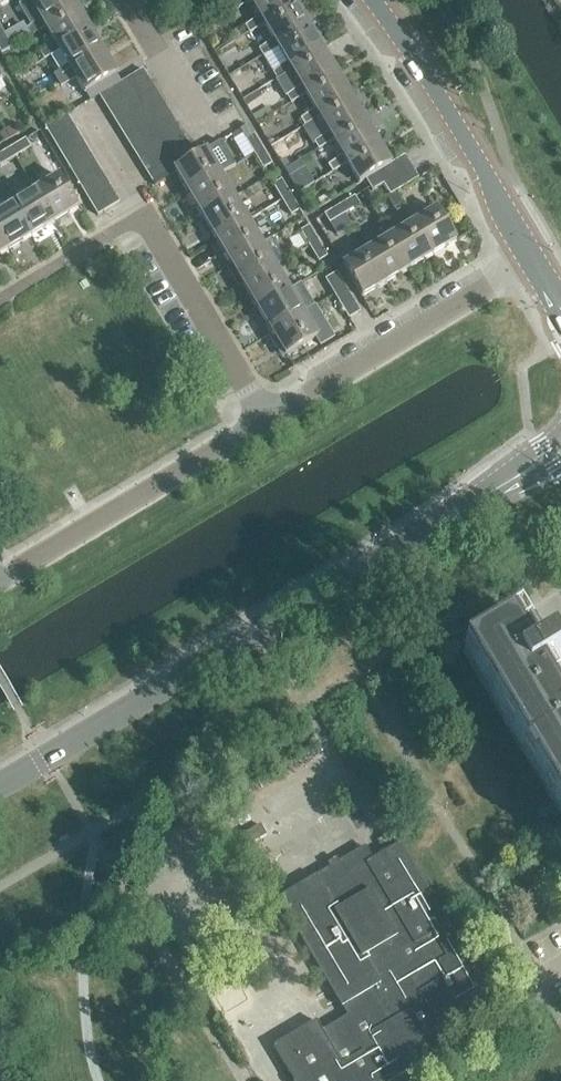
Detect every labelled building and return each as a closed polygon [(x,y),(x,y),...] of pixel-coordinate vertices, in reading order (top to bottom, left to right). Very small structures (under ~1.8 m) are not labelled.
[(41,19),(43,23),(74,4),(71,0),(29,0),(41,19)] [(230,2),(235,10),(251,1),(260,16),(262,20),(293,1),(293,0),(234,0),(230,2)] [(276,43),(307,24),(293,1),(262,20),(260,16),(245,26),(249,33),(265,24),(273,39),(276,43)] [(74,4),(43,23),(41,19),(26,29),(30,37),(45,27),(54,42),(57,46),(88,28),(74,4)] [(321,48),(307,24),(276,43),(273,39),(259,50),(263,57),(278,48),(287,62),(290,66),(321,48)] [(12,47),(0,27),(0,53),(1,54),(12,47)] [(68,65),(71,70),(102,51),(88,28),(57,46),(54,42),(40,53),(44,60),(59,51),(68,65)] [(335,71),(321,48),(290,66),(287,62),(273,73),(277,80),(292,71),(301,86),(304,90),(335,71)] [(102,51),(71,70),(68,65),(53,76),(58,83),(61,88),(76,78),(85,94),(95,87),(99,95),(119,83),(115,76),(116,75),(102,51)] [(150,81),(143,69),(121,82),(128,94),(150,81)] [(349,94),(335,71),(304,90),(301,86),(287,96),(291,103),(306,94),(315,109),(318,113),(349,94)] [(156,92),(150,81),(128,94),(134,105),(156,92)] [(128,94),(121,82),(99,96),(106,107),(128,94)] [(141,116),(162,103),(156,92),(134,105),(141,116)] [(134,105),(128,94),(106,107),(113,118),(134,105)] [(320,117),(329,132),(331,136),(363,117),(349,94),(318,113),(315,109),(301,119),(305,126),(320,117)] [(169,113),(162,103),(141,116),(147,126),(169,113)] [(134,105),(113,118),(119,129),(141,116),(134,105)] [(153,137),(175,124),(169,113),(147,126),(153,137)] [(74,127),(67,116),(67,115),(45,128),(52,140),(74,127)] [(141,116),(119,129),(126,139),(147,126),(141,116)] [(345,159),(377,141),(363,117),(331,136),(329,132),(314,142),(319,149),(334,140),(343,155),(345,159)] [(20,131),(15,123),(5,130),(9,137),(20,131)] [(160,148),(181,135),(175,124),(153,137),(160,148)] [(147,126),(126,139),(132,150),(153,137),(147,126)] [(80,137),(74,127),(52,140),(59,150),(80,137)] [(15,157),(30,148),(42,140),(37,132),(10,148),(15,157)] [(254,154),(263,149),(254,133),(245,138),(254,154)] [(166,158),(188,145),(181,135),(160,148),(166,158)] [(65,161),(87,148),(80,137),(59,150),(65,161)] [(153,137),(132,150),(139,160),(160,148),(153,137)] [(377,141),(345,159),(343,155),(328,165),(333,173),(348,163),(360,183),(366,179),(372,191),(383,184),(412,167),(405,156),(391,164),(377,141)] [(174,169),(195,157),(188,145),(166,158),(173,170),(174,170),(174,169)] [(15,157),(10,148),(0,154),(0,166),(15,157)] [(71,172),(93,159),(87,148),(65,161),(71,172)] [(160,148),(139,160),(145,171),(166,158),(160,148)] [(264,169),(272,164),(263,149),(254,154),(264,169)] [(174,169),(174,170),(188,193),(220,174),(206,150),(195,157),(174,169)] [(166,158),(145,171),(153,183),(173,170),(166,158)] [(78,182),(99,169),(93,159),(71,172),(78,182)] [(290,169),(299,189),(313,182),(305,163),(290,169)] [(418,178),(412,167),(383,184),(390,195),(418,178)] [(84,193),(106,180),(99,169),(78,182),(84,193)] [(202,216),(234,197),(220,174),(188,193),(202,216)] [(35,190),(54,222),(78,208),(59,176),(35,190)] [(90,204),(112,190),(106,180),(84,193),(90,204)] [(282,200),(291,195),(281,180),(273,185),(282,200)] [(11,205),(12,204),(31,236),(54,222),(35,190),(35,191),(30,183),(7,197),(11,205)] [(98,215),(119,202),(112,190),(90,204),(98,215)] [(291,215),(300,210),(291,195),(282,200),(291,215)] [(31,236),(12,204),(11,205),(7,197),(0,201),(0,237),(8,250),(31,236)] [(216,240),(248,221),(234,197),(202,216),(216,240)] [(345,214),(360,205),(355,197),(339,206),(345,214)] [(329,223),(345,214),(339,206),(324,215),(329,223)] [(437,209),(413,224),(432,255),(456,241),(437,209)] [(248,221),(216,240),(230,263),(261,244),(248,221)] [(413,224),(390,237),(409,269),(432,255),(413,224)] [(310,246),(318,241),(309,226),(301,231),(310,246)] [(390,237),(367,251),(386,283),(409,269),(390,237)] [(319,262),(328,257),(318,241),(310,246),(319,262)] [(262,244),(261,244),(230,263),(226,266),(234,279),(238,276),(244,286),(275,267),(270,258),(274,256),(265,242),(262,244)] [(362,297),(386,283),(367,251),(343,266),(362,297)] [(258,309),(289,290),(275,267),(244,286),(258,309)] [(332,290),(344,283),(337,272),(326,279),(332,290)] [(349,318),(361,312),(344,283),(332,290),(349,318)] [(289,290),(258,309),(271,332),(303,314),(314,307),(301,284),(289,290)] [(303,314),(271,332),(272,333),(267,335),(275,349),(280,346),(286,356),(317,337),(303,314)] [(547,670),(560,662),(550,646),(537,654),(517,620),(464,652),(560,815),(560,694),(547,670)] [(248,846),(266,836),(259,825),(241,836),(243,838),(248,846)] [(329,868),(279,899),(342,1006),(341,1007),(341,1008),(344,1006),(350,1015),(321,1032),(315,1022),(273,1047),(293,1080),(394,1080),(430,1059),(416,1035),(435,1023),(441,1032),(442,1032),(441,1030),(494,999),(495,1000),(496,1000),(464,947),(463,947),(449,924),(447,925),(400,845),(402,844),(401,843),(372,861),(364,847),(338,863),(341,867),(331,873),(329,868)]
